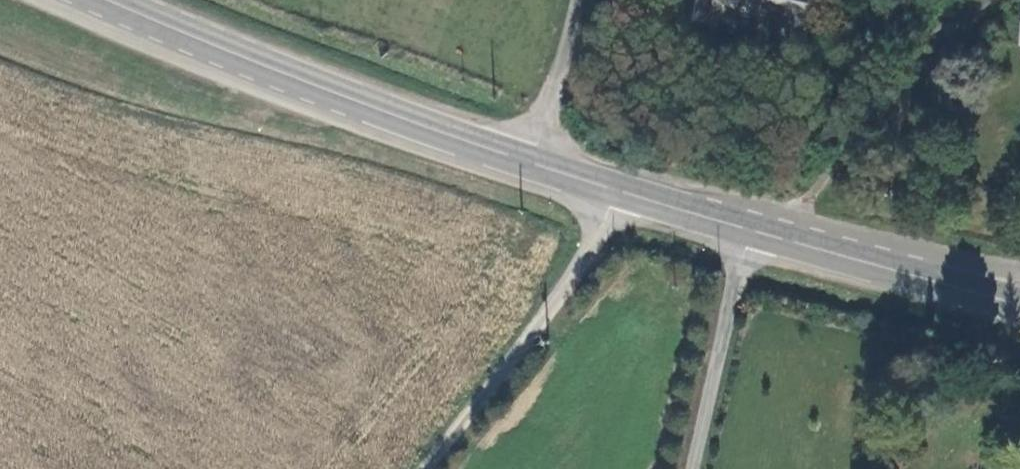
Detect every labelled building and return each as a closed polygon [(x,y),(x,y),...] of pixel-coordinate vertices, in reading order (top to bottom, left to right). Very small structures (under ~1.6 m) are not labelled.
[(679,26),(709,32),(712,13),(807,31),(812,0),(685,0),(679,26)]
